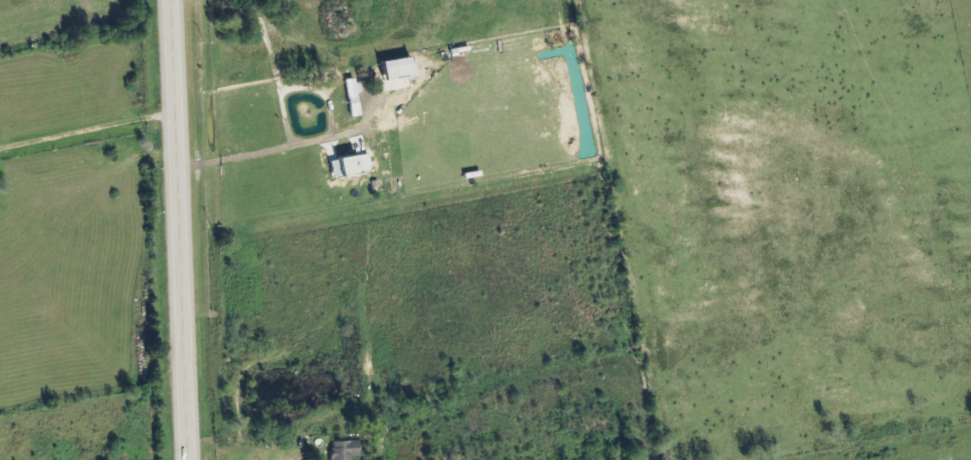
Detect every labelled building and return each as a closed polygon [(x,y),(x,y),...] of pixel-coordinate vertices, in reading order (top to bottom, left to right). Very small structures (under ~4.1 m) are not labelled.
[(393,61),(395,75),(408,73),(406,59),(393,61)] [(357,94),(361,93),(358,79),(346,81),(352,118),(361,117),(357,94)] [(338,169),(340,178),(371,173),(369,156),(336,161),(337,169),(338,169)] [(353,458),(360,458),(361,442),(332,442),(332,459),(353,459),(353,458)]
